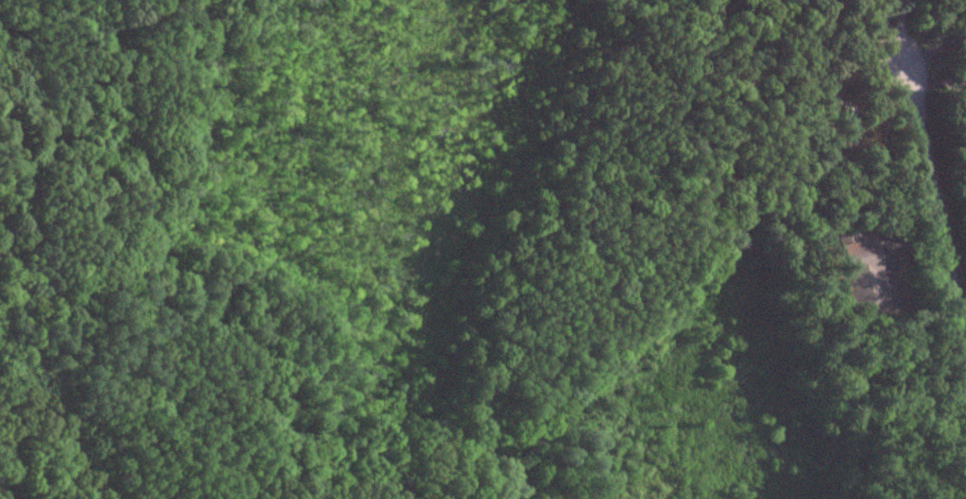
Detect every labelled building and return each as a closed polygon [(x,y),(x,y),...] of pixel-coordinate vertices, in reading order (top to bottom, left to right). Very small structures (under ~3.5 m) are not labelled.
[(844,275),(850,313),(884,307),(874,238),(857,241),(856,233),(836,236),(838,248),(825,249),(829,278),(844,275)]
